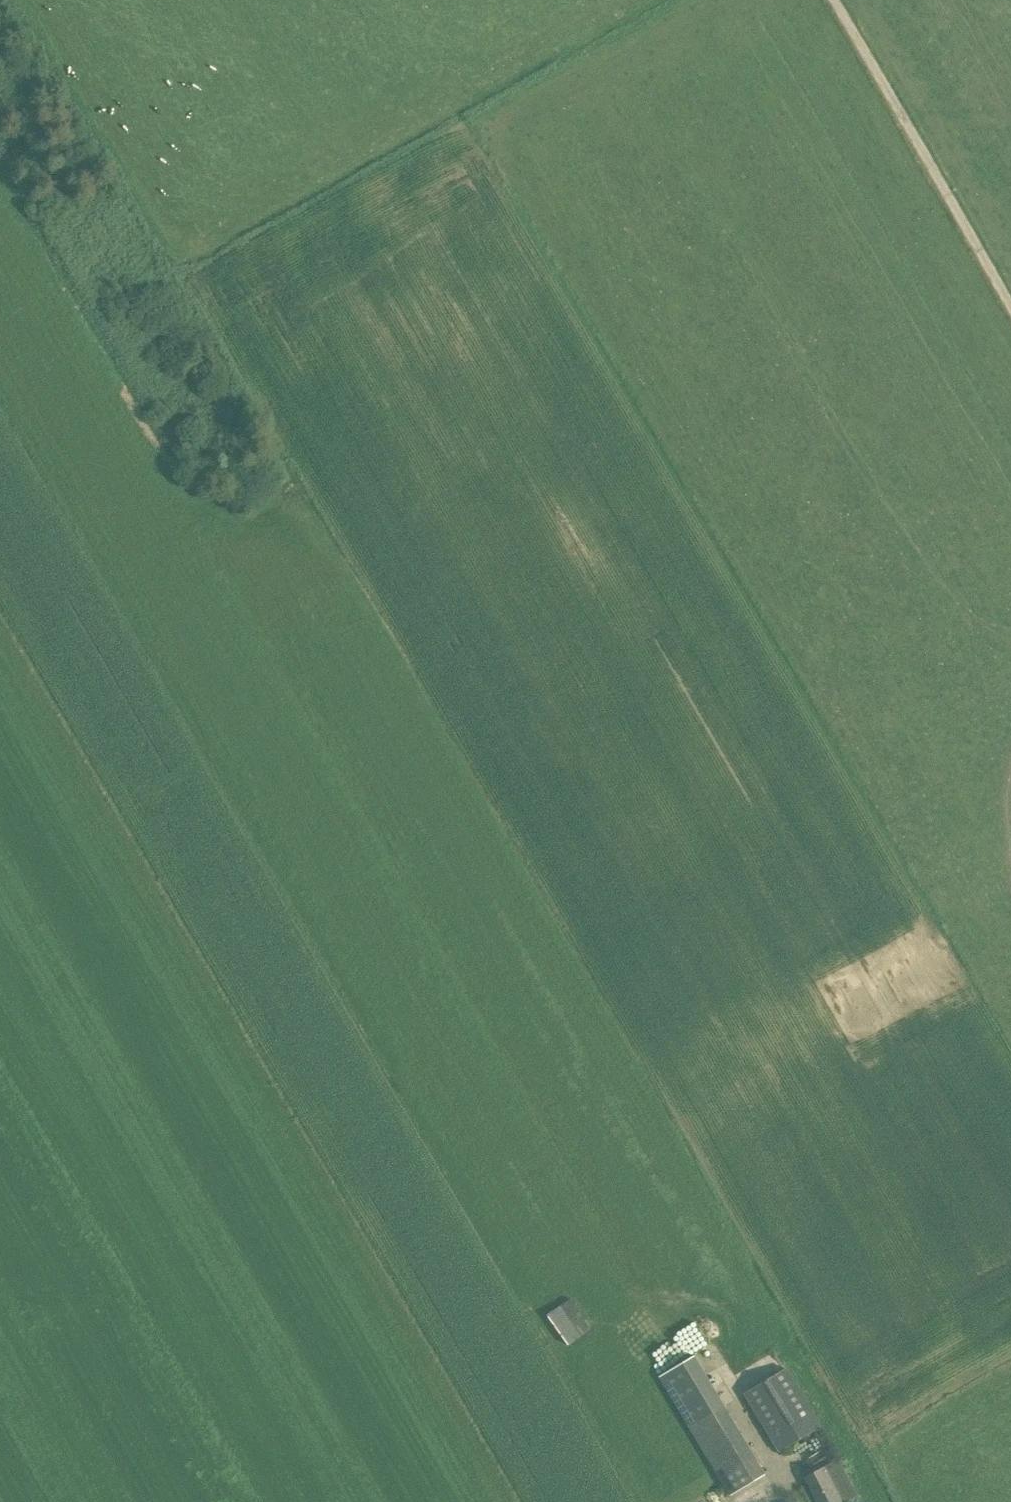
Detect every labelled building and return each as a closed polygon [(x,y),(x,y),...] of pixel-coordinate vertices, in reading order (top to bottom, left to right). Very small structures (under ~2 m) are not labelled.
[(568,1344),(591,1328),(571,1298),(547,1314),(568,1344)] [(696,1354),(659,1375),(730,1494),(766,1473),(696,1354)] [(780,1451),(822,1425),(787,1366),(745,1392),(780,1451)] [(859,1494),(840,1457),(804,1477),(817,1501),(845,1501),(859,1494)]
